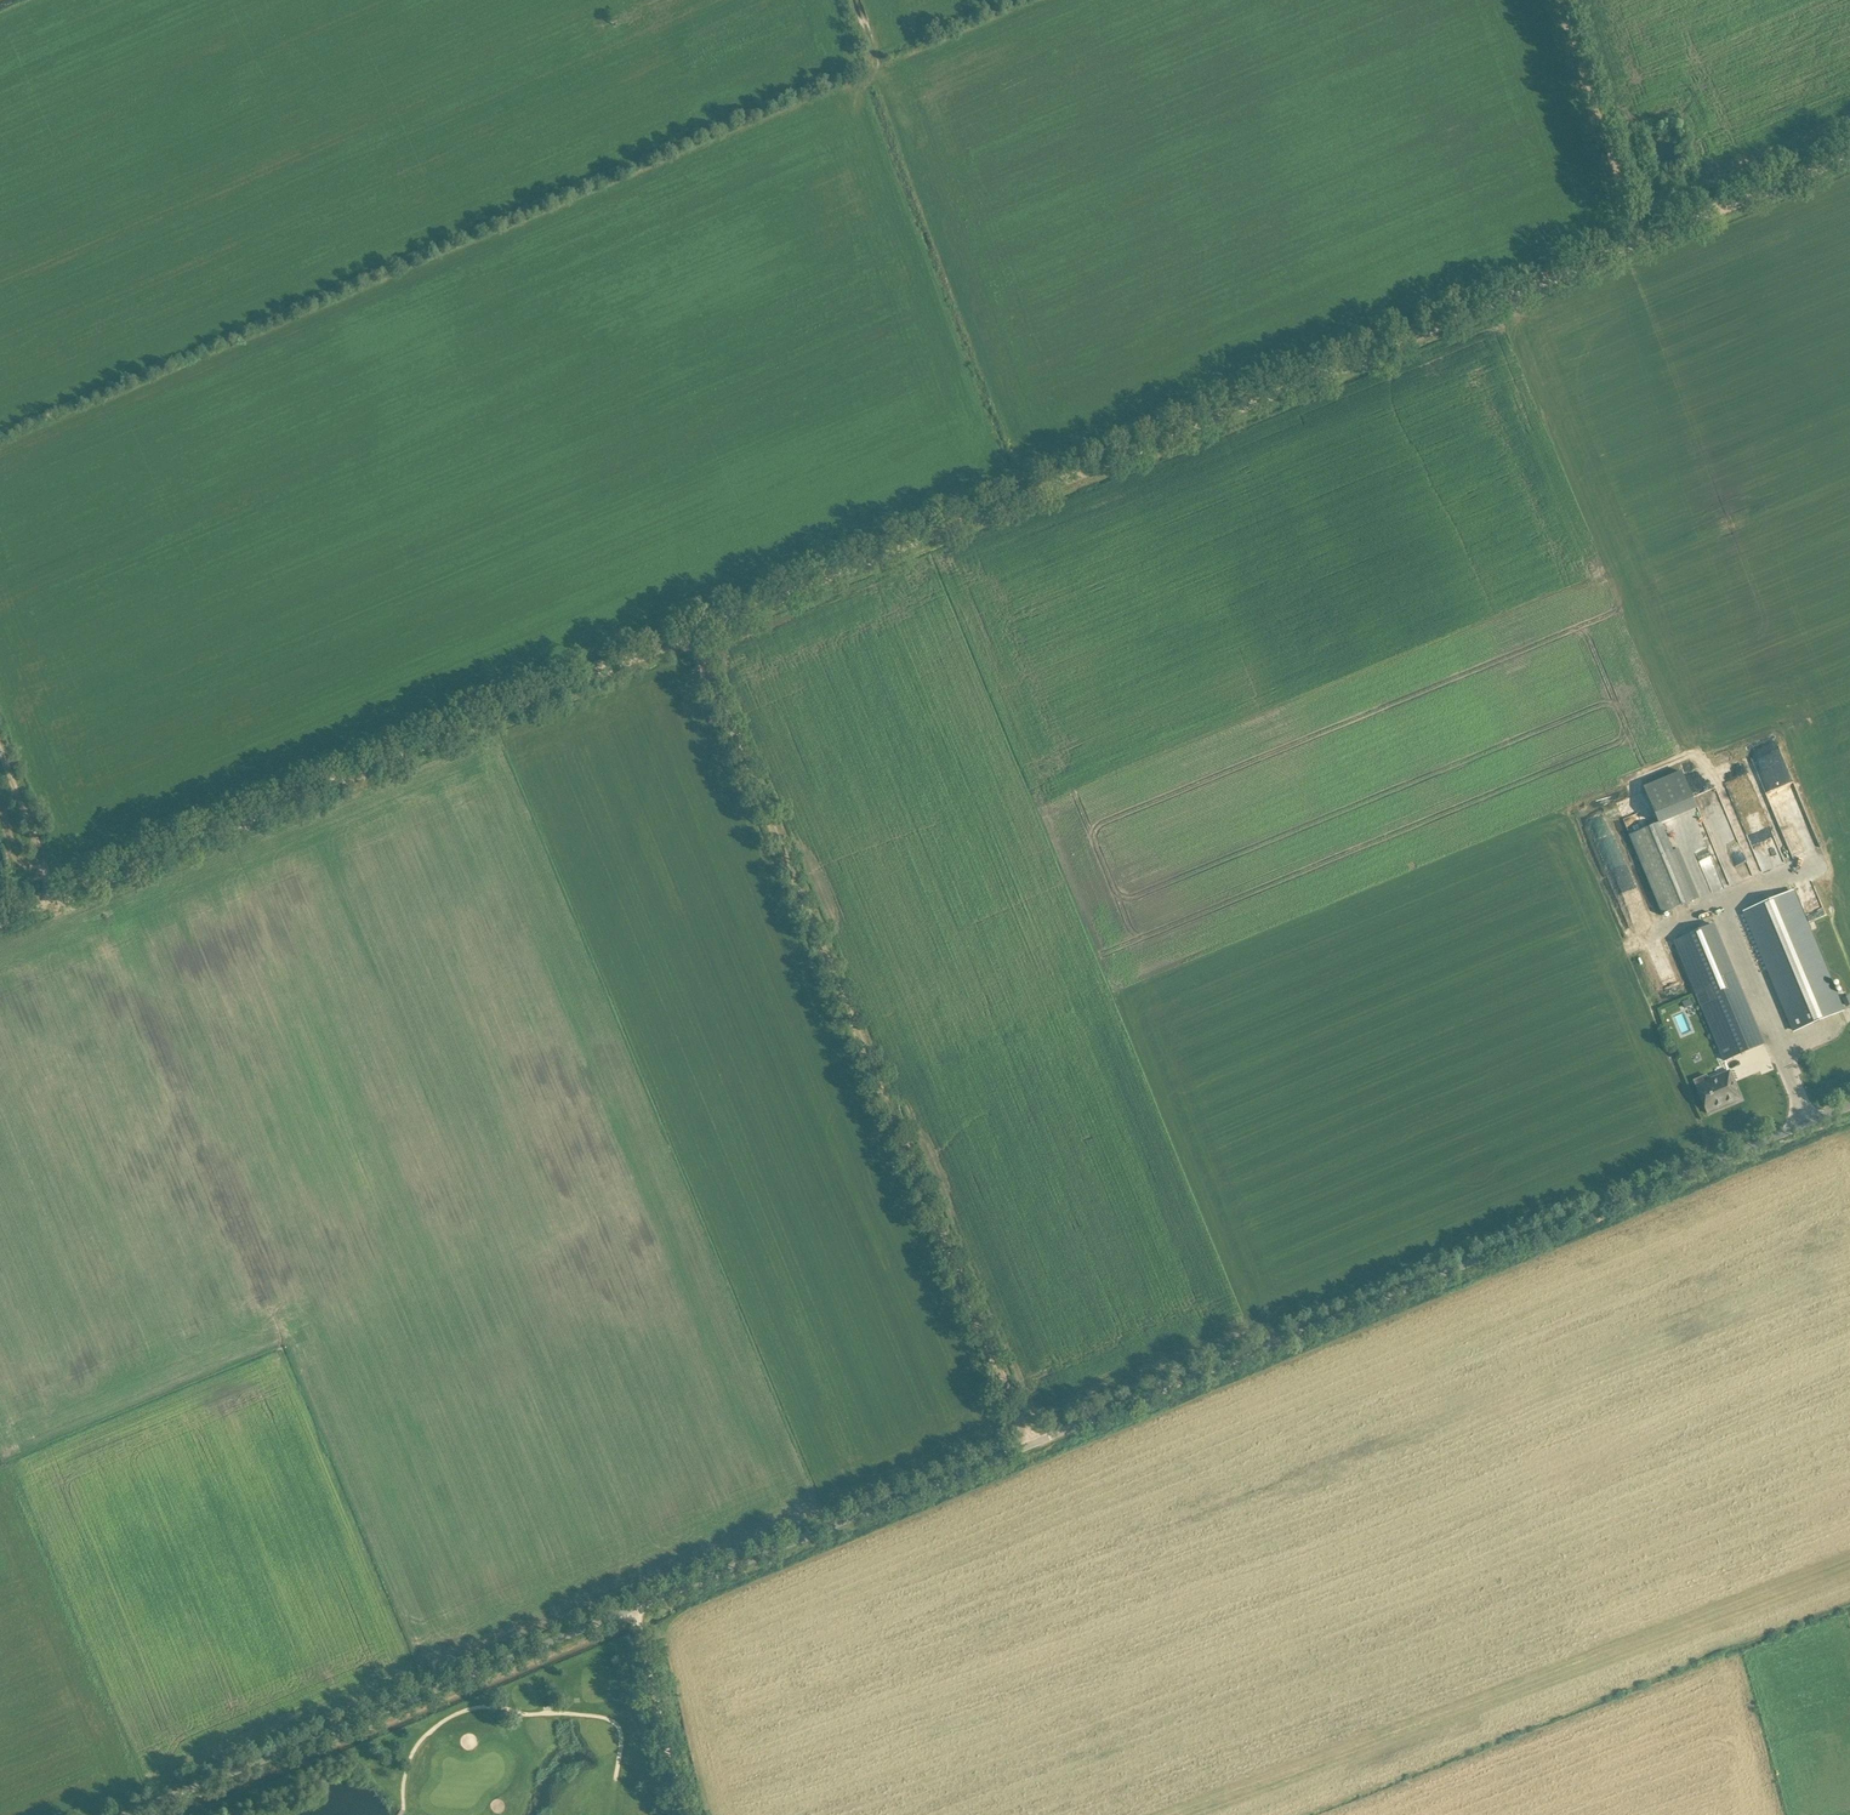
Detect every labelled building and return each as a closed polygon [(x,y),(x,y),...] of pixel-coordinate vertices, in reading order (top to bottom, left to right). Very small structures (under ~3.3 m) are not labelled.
[(1794,789),(1779,745),(1752,754),(1766,798),(1794,789)] [(1726,781),(1730,795),(1753,787),(1749,774),(1726,781)] [(1710,828),(1730,819),(1715,787),(1696,796),(1710,828)] [(1673,850),(1662,824),(1662,822),(1659,823),(1630,835),(1663,914),(1694,901),(1700,898),(1679,848),(1673,850)] [(1842,1011),(1838,1000),(1792,891),(1745,911),(1795,1031),(1842,1011)] [(1764,1044),(1759,1032),(1714,924),(1674,941),(1724,1060),(1764,1044)] [(1685,1008),(1693,1005),(1691,999),(1683,1002),(1685,1008)] [(1722,1107),(1741,1099),(1730,1071),(1719,1076),(1709,1080),(1711,1084),(1698,1089),(1702,1100),(1707,1111),(1722,1105),(1722,1107)]
